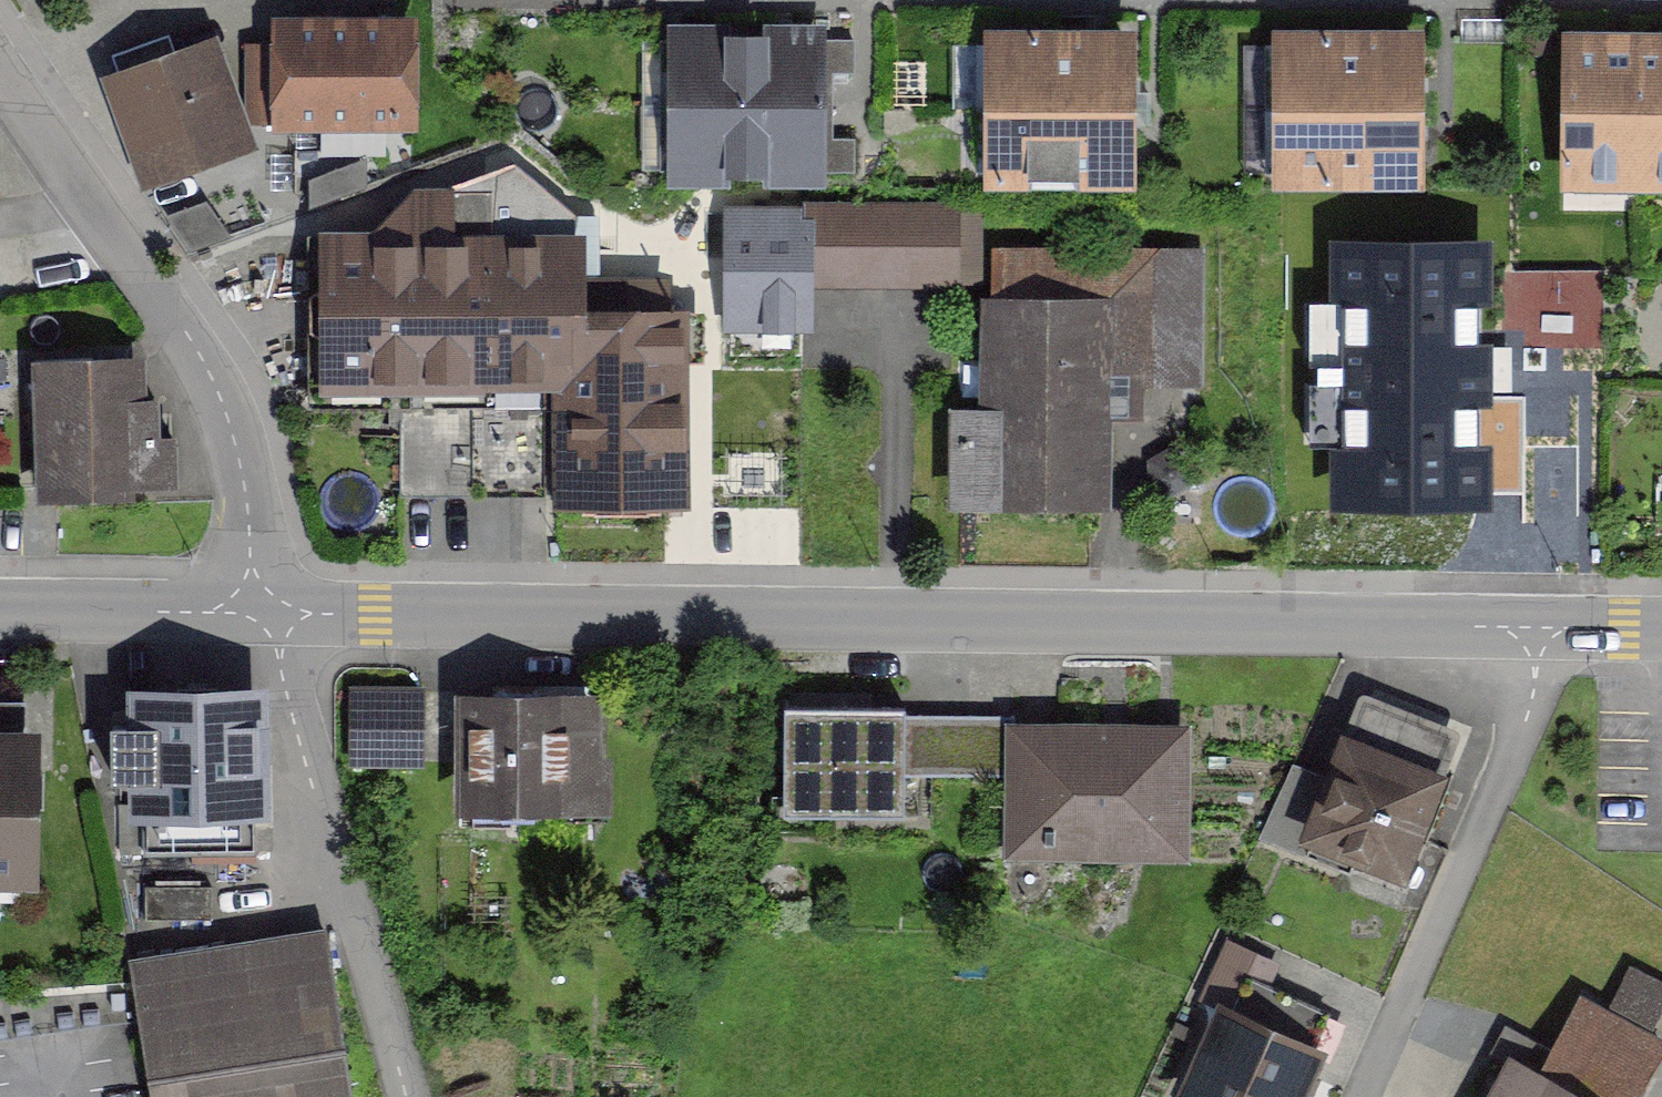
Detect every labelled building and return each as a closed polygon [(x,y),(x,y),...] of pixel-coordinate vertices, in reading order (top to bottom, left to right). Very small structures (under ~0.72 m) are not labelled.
[(416,18),(272,15),(270,126),(414,129),(416,18)] [(668,108),(827,109),(827,27),(668,26),(668,108)] [(1637,189),(1637,29),(1577,29),(1576,189),(1637,189)] [(1637,29),(1637,189),(1661,189),(1661,29),(1637,29)] [(985,107),(1137,108),(1138,33),(986,32),(985,107)] [(1277,111),(1429,111),(1429,33),(1277,32),(1277,111)] [(219,37),(102,78),(141,190),(259,149),(219,37)] [(1137,191),(1137,108),(985,107),(985,190),(1137,191)] [(826,189),(827,109),(668,108),(668,188),(826,189)] [(1428,188),(1429,111),(1277,111),(1277,187),(1428,188)] [(491,252),(576,252),(576,214),(513,166),(488,175),(491,189),(491,252)] [(491,252),(491,189),(413,189),(400,204),(401,396),(401,407),(491,406),(491,252)] [(400,204),(374,231),(319,231),(320,397),(401,396),(400,204)] [(811,286),(811,204),(725,204),(724,329),(811,329),(811,286)] [(969,205),(811,204),(811,286),(968,287),(969,205)] [(1337,513),(1497,511),(1493,240),(1333,242),(1337,513)] [(1203,382),(1205,244),(997,242),(994,506),(1122,508),(1123,414),(1149,414),(1149,381),(1203,382)] [(491,406),(506,405),(507,494),(542,494),(541,373),(577,373),(577,364),(689,364),(689,283),(575,283),(576,252),(491,252),(491,406)] [(161,348),(45,350),(47,500),(164,498),(161,348)] [(577,404),(557,404),(556,512),(690,512),(689,364),(577,364),(577,373),(577,404)] [(402,494),(507,494),(506,405),(491,406),(401,407),(402,494)] [(1165,499),(1173,500),(1181,497),(1188,492),(1193,485),(1195,477),(1194,468),(1191,460),(1185,454),(1178,450),(1169,448),(1161,450),(1153,454),(1148,460),(1144,468),(1143,476),(1145,484),(1150,491),(1157,497),(1165,499)] [(270,818),(270,682),(120,683),(121,819),(270,818)] [(431,682),(355,682),(355,755),(431,755),(431,682)] [(590,817),(591,687),(479,687),(478,816),(590,817)] [(914,769),(915,714),(802,712),(801,807),(914,808),(914,769)] [(914,769),(965,770),(965,715),(915,714),(914,769)] [(1017,715),(965,715),(965,770),(1016,770),(1017,715)] [(1194,851),(1196,718),(1017,715),(1016,770),(1015,849),(1194,851)] [(55,719),(0,718),(0,883),(53,884),(55,719)] [(1423,886),(1467,776),(1351,730),(1307,840),(1423,886)] [(216,879),(149,881),(150,923),(217,922),(216,879)] [(326,924),(128,955),(149,1096),(353,1096),(326,924)] [(1616,995),(1661,1013),(1661,969),(1631,957),(1616,995)] [(1339,1047),(1221,998),(1180,1096),(1318,1096),(1339,1047)] [(1661,1076),(1661,1041),(1589,1001),(1550,1073),(1514,1054),(1491,1096),(1651,1096),(1661,1076)]
